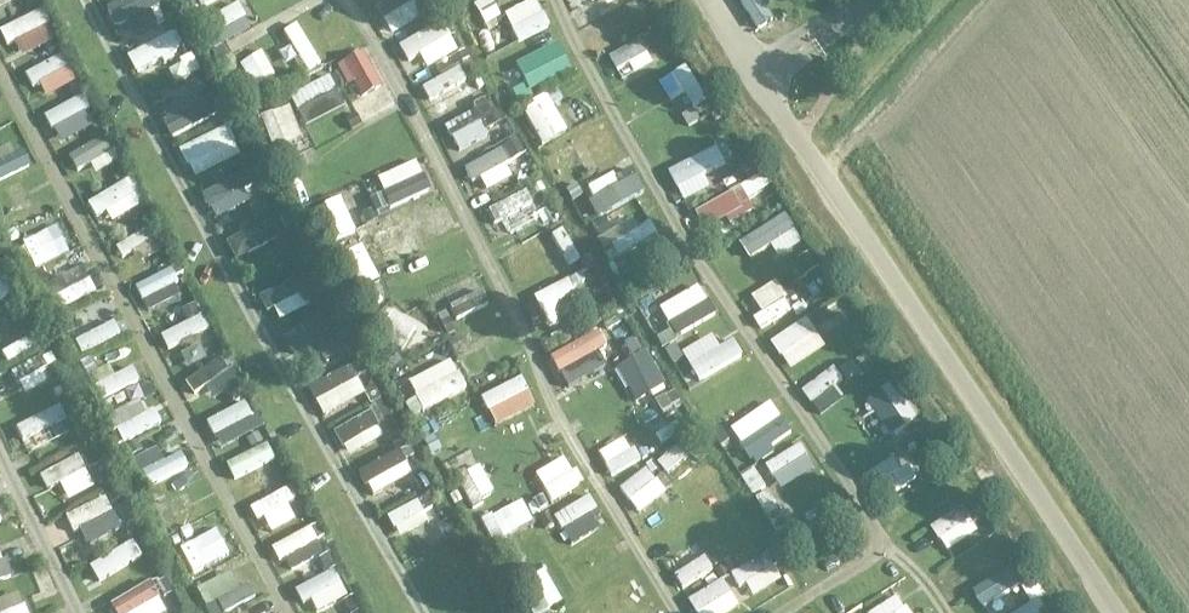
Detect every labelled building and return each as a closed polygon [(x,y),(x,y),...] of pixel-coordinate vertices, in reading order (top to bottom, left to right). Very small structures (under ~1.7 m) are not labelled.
[(6,28),(13,42),(47,26),(35,0),(24,0),(0,11),(0,31),(6,28)] [(152,4),(151,0),(102,0),(102,8),(152,4)] [(197,25),(237,9),(233,0),(210,0),(190,8),(197,25)] [(382,22),(418,2),(417,0),(370,0),(382,22)] [(484,24),(470,0),(449,0),(469,33),(484,24)] [(493,0),(509,29),(541,12),(534,0),(493,0)] [(607,23),(645,5),(643,0),(596,0),(607,23)] [(760,0),(749,0),(741,5),(759,32),(774,22),(760,0)] [(295,59),(310,51),(290,9),(275,16),(295,59)] [(391,31),(399,47),(413,40),(419,53),(447,39),(433,11),(391,31)] [(167,20),(117,40),(124,57),(174,37),(167,20)] [(613,67),(646,50),(633,25),(600,42),(613,67)] [(85,46),(86,29),(71,29),(71,46),(85,46)] [(327,51),(340,85),(370,73),(357,39),(327,51)] [(245,83),(270,70),(253,40),(229,53),(245,83)] [(55,41),(20,57),(32,84),(67,69),(55,41)] [(679,51),(650,66),(662,89),(677,81),(684,95),(699,87),(679,51)] [(414,70),(425,98),(464,83),(453,55),(414,70)] [(95,89),(105,85),(95,61),(85,65),(95,89)] [(157,106),(193,87),(188,76),(151,95),(157,106)] [(74,82),(35,101),(42,116),(81,96),(74,82)] [(517,98),(527,130),(556,121),(546,89),(517,98)] [(252,101),(262,135),(284,128),(274,95),(252,101)] [(436,112),(449,137),(481,120),(468,95),(436,112)] [(57,112),(64,126),(78,119),(71,105),(57,112)] [(220,113),(169,134),(177,152),(227,130),(220,113)] [(67,162),(111,147),(103,124),(59,139),(67,162)] [(17,153),(6,128),(0,130),(0,161),(17,153)] [(563,165),(580,156),(564,128),(547,137),(563,165)] [(455,155),(462,169),(500,149),(492,135),(455,155)] [(699,135),(658,159),(665,172),(706,148),(699,135)] [(748,144),(732,151),(748,183),(763,176),(748,144)] [(368,165),(381,191),(420,172),(407,146),(368,165)] [(236,175),(246,169),(240,156),(193,181),(206,205),(242,186),(236,175)] [(613,158),(577,177),(590,201),(626,182),(613,158)] [(82,187),(98,211),(136,187),(121,163),(82,187)] [(517,177),(484,194),(498,222),(532,205),(517,177)] [(414,228),(446,217),(436,186),(403,197),(414,228)] [(353,211),(368,207),(364,192),(349,196),(353,211)] [(702,228),(732,212),(725,200),(695,216),(702,228)] [(225,236),(279,216),(274,203),(220,223),(225,236)] [(741,243),(764,232),(769,242),(795,230),(782,203),(733,225),(741,243)] [(377,252),(396,243),(386,222),(396,217),(391,205),(362,219),(377,252)] [(623,208),(590,224),(600,245),(633,229),(623,208)] [(35,209),(3,221),(14,250),(46,238),(35,209)] [(553,215),(529,229),(547,260),(571,246),(553,215)] [(352,220),(325,231),(339,265),(366,254),(352,220)] [(636,263),(673,247),(667,234),(631,251),(636,263)] [(164,254),(127,274),(134,288),(172,268),(164,254)] [(88,282),(82,265),(67,270),(65,262),(37,271),(45,296),(88,282)] [(254,280),(266,308),(304,292),(292,264),(254,280)] [(513,284),(525,312),(575,292),(563,264),(513,284)] [(756,311),(787,293),(770,265),(739,283),(756,311)] [(473,276),(439,292),(446,306),(480,290),(473,276)] [(656,299),(673,325),(703,305),(686,279),(656,299)] [(15,303),(7,284),(0,287),(0,301),(3,308),(15,303)] [(387,290),(375,306),(374,305),(364,317),(393,341),(416,314),(387,290)] [(191,302),(151,323),(159,337),(199,316),(191,302)] [(490,302),(458,316),(463,328),(495,314),(490,302)] [(799,303),(763,327),(783,356),(818,332),(799,303)] [(113,305),(65,325),(71,339),(119,319),(113,305)] [(304,307),(272,324),(280,339),(312,322),(304,307)] [(2,333),(0,334),(0,347),(29,334),(18,312),(0,320),(0,328),(2,333)] [(711,316),(681,335),(697,361),(728,342),(711,316)] [(13,370),(47,351),(39,336),(5,356),(13,370)] [(554,377),(583,363),(570,338),(541,352),(554,377)] [(184,361),(199,388),(233,368),(218,342),(184,361)] [(441,345),(399,368),(416,397),(457,374),(441,345)] [(644,348),(630,353),(642,385),(656,380),(644,348)] [(314,402),(356,381),(341,351),(308,368),(315,382),(306,386),(314,402)] [(794,378),(811,399),(842,374),(825,353),(794,378)] [(90,387),(130,368),(124,354),(83,374),(90,387)] [(485,411),(526,393),(513,363),(472,382),(485,411)] [(886,368),(872,376),(895,412),(908,404),(886,368)] [(90,393),(96,406),(113,398),(106,385),(90,393)] [(235,388),(197,409),(204,422),(243,402),(235,388)] [(19,440),(63,420),(50,392),(7,412),(19,440)] [(122,396),(101,408),(114,430),(153,408),(145,395),(128,405),(122,396)] [(360,398),(326,416),(340,443),(374,424),(360,398)] [(265,424),(217,450),(225,464),(273,439),(265,424)] [(679,424),(649,446),(667,470),(697,448),(679,424)] [(598,460),(632,448),(624,425),(590,437),(598,460)] [(757,463),(801,443),(795,431),(752,451),(757,463)] [(180,456),(173,439),(153,447),(149,436),(126,445),(138,473),(180,456)] [(392,439),(351,457),(362,481),(403,462),(392,439)] [(862,450),(878,482),(898,472),(883,440),(862,450)] [(41,484),(80,465),(68,442),(30,460),(41,484)] [(229,465),(236,477),(278,455),(272,442),(229,465)] [(542,487),(571,470),(554,443),(526,459),(542,487)] [(474,452),(448,459),(456,488),(482,481),(474,452)] [(744,480),(758,471),(747,453),(733,462),(744,480)] [(627,498),(657,480),(641,455),(611,473),(627,498)] [(762,475),(747,483),(768,520),(783,512),(762,475)] [(165,517),(196,503),(185,478),(154,492),(165,517)] [(101,479),(75,504),(85,515),(112,490),(101,479)] [(560,528),(595,507),(580,482),(545,502),(560,528)] [(386,520),(417,507),(408,487),(378,501),(386,520)] [(252,508),(258,521),(294,501),(287,489),(252,508)] [(470,506),(483,530),(518,510),(508,492),(494,500),(491,494),(470,506)] [(984,552),(1006,538),(996,523),(971,538),(965,528),(944,541),(952,553),(975,538),(984,552)] [(690,527),(657,545),(672,573),(705,555),(690,527)] [(313,528),(275,548),(282,561),(320,541),(313,528)] [(121,531),(79,549),(86,565),(127,547),(121,531)] [(763,541),(726,555),(736,582),(773,568),(763,541)] [(975,544),(953,558),(962,571),(984,557),(975,544)] [(444,570),(454,559),(442,547),(431,558),(444,570)] [(967,574),(977,591),(1023,564),(1013,547),(967,574)] [(1023,589),(1038,580),(1027,562),(1012,571),(1023,589)] [(200,574),(206,586),(229,575),(223,563),(200,574)] [(680,583),(694,611),(731,592),(718,565),(680,583)] [(335,571),(297,591),(304,605),(342,584),(335,571)] [(982,599),(1007,590),(1004,581),(978,590),(982,599)] [(858,598),(866,612),(897,595),(890,582),(858,598)] [(162,599),(153,583),(112,607),(116,612),(138,612),(162,599)] [(1042,598),(1030,583),(989,612),(1033,612),(1029,608),(1042,598)] [(20,608),(16,593),(0,597),(0,612),(1,612),(20,608)] [(871,612),(898,612),(906,608),(899,596),(871,612)]
